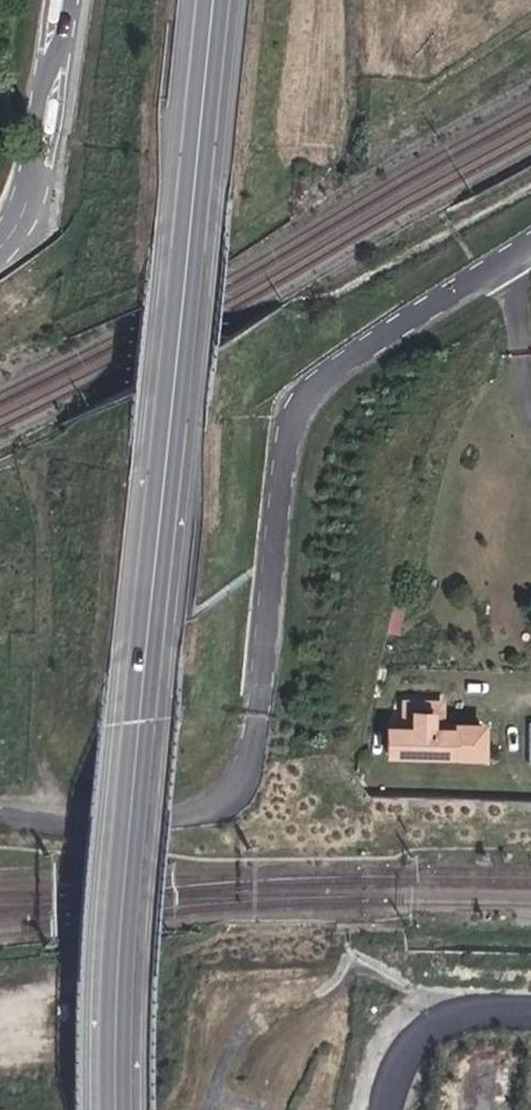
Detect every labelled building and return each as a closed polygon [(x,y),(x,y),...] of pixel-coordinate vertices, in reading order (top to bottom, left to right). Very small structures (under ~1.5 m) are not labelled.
[(386,752),(482,753),(483,726),(456,725),(455,727),(431,727),(432,710),(412,710),(412,727),(386,727),(386,752)]
